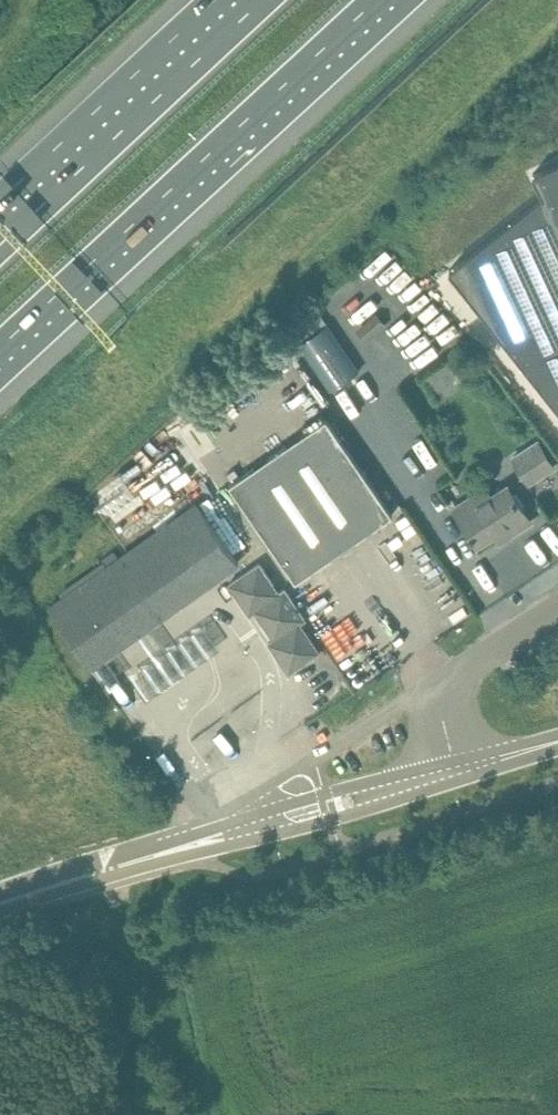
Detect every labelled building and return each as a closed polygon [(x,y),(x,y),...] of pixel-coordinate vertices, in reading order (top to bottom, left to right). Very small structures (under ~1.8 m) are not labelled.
[(448,268),(557,407),(557,161),(533,173),(543,195),(448,268)] [(320,312),(291,331),(330,390),(360,370),(320,312)] [(376,313),(356,330),(367,342),(387,325),(376,313)] [(326,418),(278,451),(344,548),(393,514),(326,418)] [(537,442),(513,458),(529,483),(553,467),(537,442)] [(296,581),(344,548),(278,451),(229,484),(296,581)] [(507,485),(459,516),(470,534),(469,535),(471,539),(473,538),(477,544),(512,522),(517,530),(531,522),(507,485)] [(197,503),(123,555),(164,614),(238,562),(197,503)] [(91,666),(164,614),(123,555),(118,558),(113,551),(102,559),(107,566),(49,607),(91,666)] [(305,619),(284,588),(279,592),(259,563),(229,584),(249,614),(255,610),(274,639),(269,642),(289,672),(319,652),(299,622),(305,619)]
